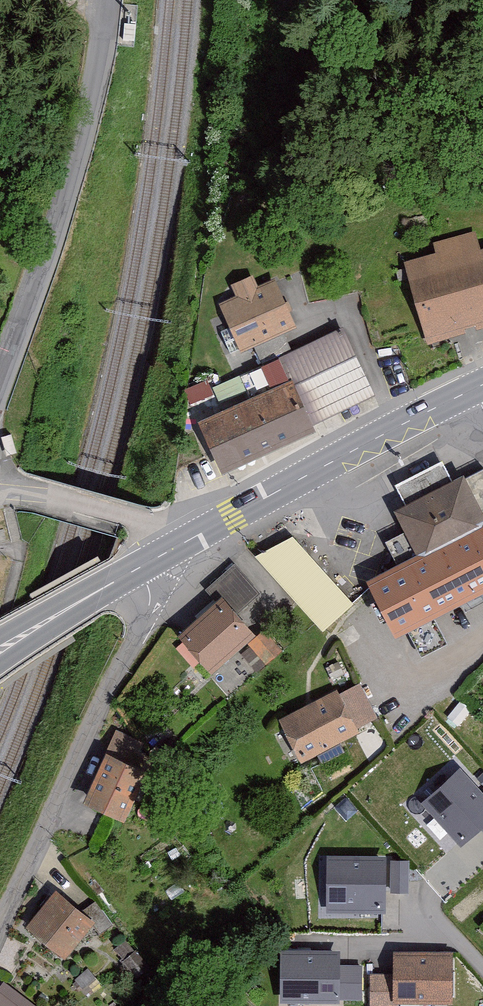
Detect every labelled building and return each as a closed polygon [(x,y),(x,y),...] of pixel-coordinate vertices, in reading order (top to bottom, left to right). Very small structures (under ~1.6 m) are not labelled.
[(404,262),(429,343),(482,327),(482,248),(481,248),(475,228),(431,242),(434,253),(404,262)] [(236,297),(218,305),(241,355),(299,329),(276,278),(257,287),(252,275),(230,285),(236,297)] [(288,380),(195,422),(221,476),(316,432),(313,426),(376,397),(343,326),(277,357),(288,380)] [(442,463),(396,486),(406,506),(395,512),(418,557),(368,582),(396,639),(482,596),(482,507),(467,475),(451,483),(442,463)] [(293,537),(255,556),(323,632),(354,605),(293,537)] [(215,601),(174,637),(210,678),(247,646),(265,667),(283,651),(264,630),(256,637),(236,614),(260,594),(234,565),(205,590),(215,601)] [(379,718),(360,683),(339,694),(337,690),(279,720),(301,763),(360,732),(358,728),(379,718)] [(159,753),(107,731),(74,807),(126,829),(159,753)] [(420,803),(460,849),(480,831),(482,834),(482,794),(460,768),(420,803)] [(387,856),(325,855),(325,915),(386,916),(387,894),(407,894),(407,863),(386,862),(387,856)] [(96,930),(55,894),(14,940),(54,976),(96,930)] [(279,950),(278,1005),(286,1005),(339,1005),(339,999),(361,1000),(362,966),(339,966),(339,951),(279,950)] [(370,975),(369,1005),(397,1005),(435,1005),(453,1005),(455,954),(394,952),(393,976),(370,975)] [(9,991),(0,1005),(38,1005),(9,991)]
